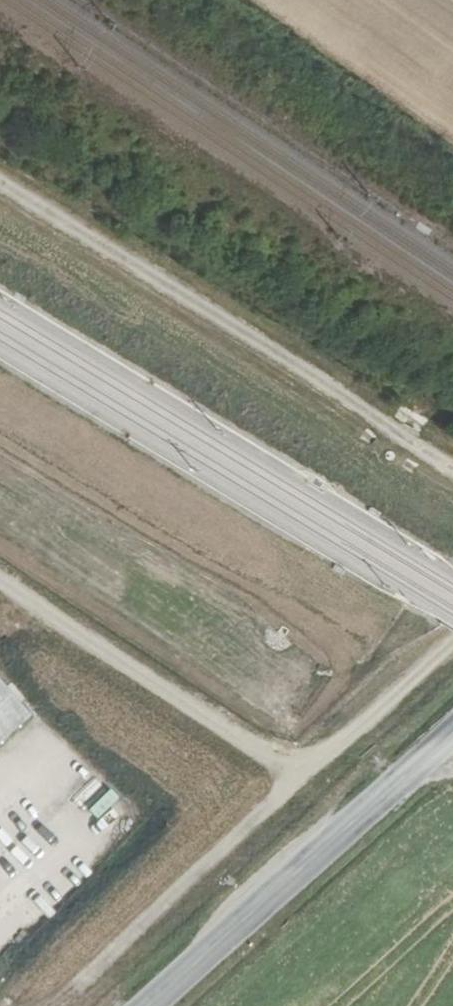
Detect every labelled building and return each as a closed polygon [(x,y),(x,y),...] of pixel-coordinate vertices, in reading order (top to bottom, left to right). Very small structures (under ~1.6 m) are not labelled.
[(32,714),(0,678),(0,741),(32,714)]
